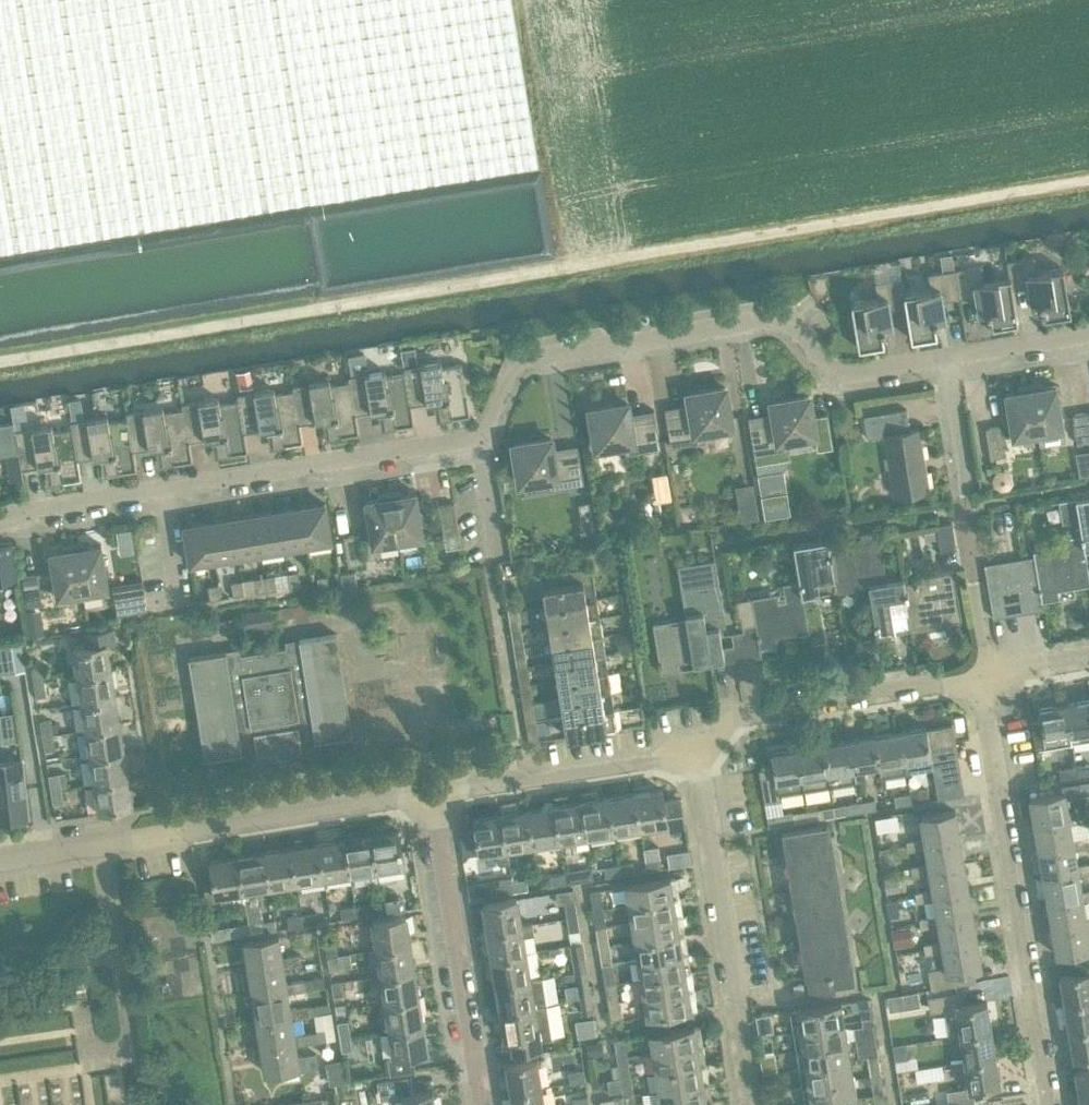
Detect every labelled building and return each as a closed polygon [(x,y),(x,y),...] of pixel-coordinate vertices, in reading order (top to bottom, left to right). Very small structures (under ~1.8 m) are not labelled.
[(317,201),(538,165),(511,0),(0,0),(0,252),(317,201)] [(1012,288),(1029,285),(1032,301),(1039,300),(1040,302),(1042,302),(1044,315),(1042,315),(1043,321),(1063,317),(1062,313),(1070,312),(1067,292),(1073,285),(1065,279),(1063,267),(1037,271),(1034,255),(1006,260),(1009,276),(1010,275),(1012,288)] [(1010,275),(1009,276),(984,280),(981,264),(954,268),(959,297),(976,294),(979,310),(987,308),(987,311),(990,311),(992,324),(989,324),(990,330),(1010,326),(1010,322),(1018,321),(1012,288),(1010,275)] [(942,299),(959,297),(954,268),(927,273),(930,289),(905,293),(904,293),(906,305),(911,338),(919,337),(920,341),(940,338),(939,332),(937,333),(935,320),(937,319),(937,317),(944,315),(942,299)] [(904,293),(905,293),(902,277),(875,281),(877,297),(851,302),(853,314),(848,322),(855,327),(858,347),(866,346),(867,350),(887,347),(886,341),(884,341),(882,328),(884,328),(884,325),(892,324),(889,308),(906,305),(904,293)] [(414,347),(401,349),(404,366),(405,371),(410,405),(411,404),(437,400),(440,418),(470,413),(461,362),(441,365),(440,360),(417,364),(414,347)] [(365,353),(348,356),(351,375),(348,375),(349,380),(354,414),(356,414),(382,409),(385,427),(414,423),(411,404),(410,405),(405,371),(386,374),(385,369),(368,372),(365,353)] [(329,378),(293,384),(294,389),(299,423),(300,423),(326,419),(329,437),(359,432),(356,414),(354,414),(349,380),(330,383),(329,378)] [(1042,381),(1030,383),(1038,433),(1040,444),(1066,440),(1064,429),(1056,383),(1043,385),(1042,381)] [(1018,389),(1004,392),(1012,437),(1038,433),(1030,383),(1017,385),(1018,389)] [(690,411),(666,415),(671,446),(705,440),(703,430),(732,425),(725,386),(687,392),(690,411)] [(274,387),(237,393),(238,398),(244,432),(245,432),(271,428),(274,446),(303,441),(300,423),(299,423),(294,389),(275,392),(274,387)] [(833,446),(827,412),(812,414),(809,395),(771,401),(774,420),(749,424),(754,454),(789,449),(787,439),(814,434),(816,449),(833,446)] [(218,396),(182,402),(183,407),(188,441),(189,441),(215,437),(218,455),(248,450),(245,432),(244,432),(238,398),(219,401),(218,396)] [(626,453),(660,447),(655,417),(630,421),(627,402),(589,408),(596,448),(624,443),(626,453)] [(163,405),(126,411),(127,417),(132,450),(134,450),(160,446),(163,464),(192,459),(189,441),(188,441),(183,407),(164,411),(163,405)] [(910,429),(907,414),(906,408),(864,415),(867,437),(884,434),(894,493),(928,488),(919,428),(910,429)] [(1088,440),(1088,421),(1087,410),(1072,412),(1077,442),(1088,440)] [(107,414),(71,420),(71,426),(77,459),(78,459),(104,455),(107,473),(137,468),(134,450),(132,450),(127,417),(108,420),(107,414)] [(0,423),(0,454),(17,451),(12,421),(0,423)] [(52,424),(15,430),(22,469),(49,464),(52,482),(81,477),(78,459),(77,459),(71,426),(53,429),(52,424)] [(990,457),(1006,454),(1001,424),(985,427),(990,457)] [(548,478),(549,488),(584,482),(579,452),(554,456),(551,437),(513,443),(519,482),(548,478)] [(783,469),(757,473),(764,517),(790,513),(783,469)] [(390,491),(398,541),(424,537),(416,491),(403,493),(402,489),(390,491)] [(372,545),(398,541),(390,491),(377,493),(378,497),(364,500),(372,545)] [(1075,496),(1081,534),(1082,534),(1085,547),(1088,546),(1088,494),(1075,496)] [(1085,547),(1082,534),(1081,534),(1075,496),(1058,499),(1067,552),(1051,555),(1050,547),(1032,550),(1033,555),(1038,582),(1041,600),(1042,600),(1059,597),(1057,589),(1088,584),(1088,574),(1085,547)] [(581,516),(578,516),(581,533),(595,531),(590,501),(578,503),(581,516)] [(301,506),(307,543),(331,539),(325,502),(301,506)] [(461,545),(459,532),(454,502),(438,504),(443,534),(445,547),(461,545)] [(284,547),(307,543),(301,506),(278,509),(284,547)] [(260,551),(284,547),(278,509),(254,513),(260,551)] [(237,555),(260,551),(254,513),(231,517),(237,555)] [(213,558),(237,555),(231,517),(207,521),(213,558)] [(190,562),(213,558),(207,521),(184,525),(190,562)] [(952,521),(936,524),(940,550),(956,547),(952,521)] [(828,542),(835,586),(834,586),(834,587),(835,592),(836,592),(854,589),(852,581),(867,578),(868,582),(886,579),(877,528),(860,531),(862,544),(846,547),(845,539),(828,542)] [(359,532),(343,535),(348,565),(364,563),(359,532)] [(828,537),(793,543),(799,579),(801,594),(802,594),(819,591),(819,590),(834,587),(834,586),(835,586),(828,542),(828,537)] [(83,593),(109,589),(101,543),(88,545),(87,541),(75,543),(83,593)] [(12,543),(0,545),(0,580),(17,577),(12,543)] [(57,597),(83,593),(75,543),(62,545),(63,549),(49,551),(57,597)] [(1025,584),(1038,582),(1033,555),(1021,557),(1025,584)] [(1013,586),(1025,584),(1021,557),(1008,559),(1013,586)] [(686,616),(652,622),(661,672),(679,669),(678,661),(692,658),(693,663),(710,660),(711,663),(713,663),(724,661),(722,645),(718,626),(726,624),(723,610),(715,558),(677,564),(686,616)] [(1000,588),(1013,586),(1008,559),(996,561),(1000,588)] [(988,590),(1000,588),(996,561),(984,563),(988,590)] [(546,603),(596,594),(592,564),(541,572),(546,603)] [(920,578),(904,581),(910,624),(910,627),(911,631),(912,630),(944,625),(943,621),(961,618),(953,568),(935,571),(930,571),(930,576),(920,578)] [(298,569),(288,571),(290,585),(300,584),(298,569)] [(27,605),(42,603),(37,573),(22,575),(27,605)] [(275,573),(264,575),(266,589),(277,587),(275,573)] [(329,588),(327,574),(316,575),(318,589),(329,588)] [(264,575),(254,577),(257,591),(266,589),(264,575)] [(886,579),(868,582),(874,620),(875,625),(876,633),(910,627),(910,624),(904,581),(903,576),(886,579)] [(147,609),(147,608),(142,579),(112,584),(117,614),(147,609)] [(241,579),(231,580),(233,595),(243,593),(241,579)] [(776,592),(735,599),(738,615),(740,615),(743,629),(747,657),(759,655),(761,654),(760,646),(777,643),(775,635),(809,630),(802,594),(801,594),(799,579),(782,582),(784,590),(785,598),(778,599),(776,592)] [(220,597),(218,582),(207,584),(209,598),(220,597)] [(1044,608),(1042,600),(1041,600),(1038,582),(1025,584),(1029,611),(1044,608)] [(1017,613),(1029,611),(1025,584),(1013,586),(1017,613)] [(1004,615),(1017,613),(1013,586),(1000,588),(1004,615)] [(993,617),(1004,615),(1000,588),(988,590),(993,617)] [(507,609),(517,607),(515,591),(505,592),(507,609)] [(600,614),(596,594),(546,603),(549,622),(600,614)] [(279,617),(348,606),(346,596),(277,607),(279,617)] [(511,628),(521,626),(517,607),(507,609),(511,628)] [(269,608),(242,612),(243,616),(245,630),(272,625),(269,608)] [(552,641),(602,632),(600,614),(549,622),(552,641)] [(216,620),(218,631),(236,628),(234,617),(216,620)] [(30,637),(45,634),(43,622),(28,624),(30,637)] [(514,647),(523,645),(521,626),(511,628),(514,647)] [(85,645),(72,647),(77,675),(111,669),(107,642),(115,641),(113,627),(99,629),(83,632),(85,645)] [(735,659),(747,657),(743,629),(733,631),(731,631),(733,643),(732,643),(735,659)] [(555,659),(605,651),(602,632),(552,641),(555,659)] [(205,757),(257,748),(258,755),(264,757),(269,758),(280,757),(285,756),(289,755),(294,752),(298,750),(302,748),(301,741),(352,733),(336,633),(298,639),(298,637),(286,639),(287,646),(240,654),(239,647),(226,649),(226,650),(189,656),(205,757)] [(11,642),(15,670),(25,669),(21,641),(11,642)] [(11,642),(0,644),(0,673),(15,670),(11,642)] [(516,665),(526,664),(523,645),(514,647),(516,665)] [(558,678),(608,669),(605,651),(555,659),(558,678)] [(519,684),(529,682),(526,664),(516,665),(519,684)] [(33,681),(44,680),(42,665),(31,667),(33,681)] [(111,669),(77,675),(81,702),(116,697),(111,669)] [(561,696),(611,688),(608,669),(558,678),(561,696)] [(44,680),(33,681),(36,696),(47,694),(44,680)] [(522,703),(532,701),(529,682),(519,684),(522,703)] [(614,707),(611,688),(561,696),(564,715),(614,707)] [(116,697),(81,702),(85,728),(120,723),(120,722),(116,697)] [(1088,739),(1088,699),(1065,703),(1071,742),(1088,739)] [(525,721),(535,719),(532,701),(522,703),(525,721)] [(1035,748),(1071,742),(1065,703),(1038,708),(1040,718),(1031,720),(1035,748)] [(567,735),(618,727),(614,707),(564,715),(567,735)] [(42,735),(53,733),(50,719),(39,720),(42,735)] [(529,741),(539,739),(535,719),(525,721),(529,741)] [(120,723),(85,728),(89,756),(124,750),(120,723)] [(926,726),(899,730),(906,771),(933,767),(931,758),(930,753),(929,745),(943,743),(955,741),(953,724),(927,728),(926,726)] [(899,730),(873,735),(876,753),(878,763),(880,776),(906,771),(899,730)] [(53,733),(42,735),(44,750),(55,748),(53,733)] [(873,735),(847,739),(854,780),(866,778),(864,765),(878,763),(876,753),(873,735)] [(847,739),(821,743),(828,784),(854,780),(847,739)] [(943,743),(929,745),(930,753),(931,758),(958,754),(955,741),(943,743)] [(821,743),(796,747),(797,753),(803,789),(828,784),(821,743)] [(759,767),(759,768),(764,800),(779,797),(778,793),(794,790),(803,789),(797,753),(796,747),(770,752),(773,765),(759,767)] [(124,750),(89,756),(94,783),(128,777),(124,750)] [(958,754),(931,758),(933,767),(933,771),(960,767),(958,754)] [(0,760),(0,819),(29,816),(22,757),(0,760)] [(1076,775),(1088,773),(1088,763),(1075,765),(1076,775)] [(1060,778),(1076,775),(1075,765),(1059,768),(1060,778)] [(960,767),(933,771),(936,784),(962,780),(960,767)] [(50,788),(61,787),(59,772),(48,774),(50,788)] [(128,777),(94,783),(98,809),(133,804),(128,777)] [(962,780),(936,784),(938,798),(950,796),(964,793),(962,780)] [(1080,796),(1088,794),(1088,781),(1060,785),(1061,792),(1064,791),(1065,796),(1079,794),(1080,796)] [(50,788),(53,803),(63,801),(61,787),(50,788)] [(635,792),(640,827),(668,822),(668,828),(684,825),(679,796),(664,799),(662,788),(635,792)] [(910,792),(911,801),(928,798),(926,788),(910,790),(910,792)] [(1061,792),(1029,797),(1033,824),(1069,818),(1070,823),(1088,820),(1087,815),(1086,809),(1068,812),(1065,796),(1064,791),(1061,792)] [(613,831),(640,827),(635,792),(607,796),(613,831)] [(912,802),(911,801),(910,792),(894,795),(895,804),(912,802)] [(585,835),(613,831),(607,796),(580,800),(585,835)] [(857,801),(859,811),(876,808),(874,798),(857,801)] [(560,839),(585,835),(580,800),(555,805),(560,839)] [(833,815),(859,811),(857,801),(831,805),(833,815)] [(532,844),(560,839),(555,805),(527,809),(532,844)] [(808,819),(833,815),(831,805),(806,809),(808,819)] [(506,848),(532,844),(527,809),(501,813),(506,848)] [(793,821),(808,819),(806,809),(791,811),(793,821)] [(924,836),(906,839),(906,845),(907,850),(925,847),(925,842),(960,836),(955,810),(920,816),(924,836)] [(509,861),(506,848),(501,813),(473,817),(479,852),(495,850),(497,863),(509,861)] [(1033,824),(1038,850),(1073,843),(1074,849),(1088,846),(1088,835),(1072,838),(1072,835),(1070,823),(1069,818),(1033,824)] [(822,823),(781,829),(805,976),(806,975),(807,978),(809,995),(835,991),(835,986),(834,982),(855,979),(853,966),(846,968),(822,823)] [(371,833),(376,868),(404,864),(399,829),(371,833)] [(350,873),(376,868),(371,833),(344,838),(350,873)] [(928,862),(910,865),(911,870),(911,871),(912,875),(930,872),(929,867),(964,862),(960,836),(925,842),(925,847),(928,862)] [(322,877),(350,873),(344,838),(317,842),(322,877)] [(296,881),(322,877),(317,842),(291,846),(296,881)] [(1038,850),(1042,876),(1078,870),(1079,874),(1088,873),(1088,862),(1077,864),(1074,849),(1073,843),(1038,850)] [(269,885),(296,881),(291,846),(263,850),(269,885)] [(243,890),(269,885),(263,850),(237,855),(243,890)] [(219,893),(243,890),(237,855),(210,859),(213,881),(203,882),(207,906),(221,904),(219,893)] [(660,856),(645,859),(647,870),(662,867),(660,856)] [(618,863),(620,874),(635,871),(633,861),(618,863)] [(932,888),(914,891),(915,897),(916,901),(934,898),(933,894),(968,888),(964,862),(929,867),(930,872),(932,888)] [(606,876),(620,874),(618,863),(604,866),(606,876)] [(567,882),(581,880),(593,878),(592,868),(587,869),(586,864),(575,866),(576,870),(565,871),(567,882)] [(1042,876),(1047,901),(1082,895),(1083,900),(1088,899),(1088,888),(1081,890),(1078,874),(1079,874),(1078,870),(1042,876)] [(552,885),(567,882),(565,871),(550,874),(552,885)] [(895,874),(883,876),(886,892),(898,889),(895,874)] [(511,875),(495,878),(498,894),(513,891),(511,880),(511,875)] [(628,903),(679,895),(676,876),(625,884),(628,903)] [(513,891),(528,888),(526,878),(511,880),(513,891)] [(603,907),(600,889),(600,888),(590,890),(593,909),(603,907)] [(937,914),(919,917),(919,922),(920,923),(920,927),(938,924),(938,919),(973,913),(968,888),(933,894),(934,898),(937,914)] [(682,914),(679,895),(628,903),(631,921),(682,914)] [(1047,901),(1051,927),(1086,921),(1087,926),(1088,926),(1088,915),(1085,915),(1083,900),(1082,895),(1047,901)] [(403,896),(380,900),(380,901),(382,912),(405,908),(403,896)] [(487,929),(521,923),(517,896),(482,902),(487,929)] [(886,901),(889,916),(899,915),(896,899),(886,901)] [(566,916),(577,914),(575,900),(564,902),(566,916)] [(355,904),(357,916),(371,913),(370,902),(355,904)] [(342,918),(357,916),(355,904),(340,906),(342,918)] [(596,928),(606,926),(603,907),(593,909),(596,928)] [(303,924),(318,922),(316,911),(301,913),(303,924)] [(288,926),(303,924),(301,913),(287,916),(288,926)] [(941,939),(923,943),(924,948),(925,953),(943,950),(942,945),(977,939),(973,913),(938,919),(938,924),(941,939)] [(376,947),(411,942),(406,914),(372,920),(376,947)] [(571,943),(581,941),(577,914),(566,916),(571,943)] [(634,940),(685,932),(682,914),(631,921),(634,940)] [(248,922),(250,932),(264,930),(262,919),(248,922)] [(1051,927),(1056,954),(1088,948),(1088,936),(1087,926),(1086,921),(1051,927)] [(212,939),(250,932),(248,922),(211,928),(212,939)] [(526,950),(523,935),(533,933),(532,922),(521,923),(487,929),(491,956),(526,950)] [(599,946),(609,944),(606,926),(596,928),(599,946)] [(637,959),(688,951),(685,932),(634,940),(637,959)] [(279,934),(243,940),(248,967),(283,962),(284,966),(302,963),(300,953),(282,956),(279,935),(279,934)] [(327,955),(337,953),(335,939),(324,940),(327,955)] [(945,965),(927,968),(931,987),(931,988),(976,980),(974,967),(982,965),(981,965),(977,939),(942,945),(943,950),(945,965)] [(581,941),(571,943),(573,958),(584,956),(581,941)] [(415,968),(411,942),(376,947),(380,973),(415,968)] [(602,964),(612,963),(609,944),(599,946),(602,964)] [(530,977),(526,950),(491,956),(496,982),(530,977)] [(640,977),(691,969),(688,951),(637,959),(640,977)] [(337,953),(327,955),(329,969),(340,967),(337,953)] [(283,962),(248,967),(252,992),(287,986),(288,992),(306,989),(304,979),(287,981),(284,966),(283,962)] [(605,983),(615,981),(612,963),(602,964),(605,983)] [(384,1000),(419,994),(415,968),(380,973),(384,1000)] [(694,987),(691,969),(640,977),(643,995),(694,987)] [(1088,998),(1088,970),(1059,975),(1064,1002),(1088,998)] [(546,1002),(542,975),(530,977),(496,982),(500,1009),(546,1002)] [(341,979),(331,981),(333,996),(344,994),(341,979)] [(579,996),(590,994),(588,980),(577,982),(579,996)] [(608,1001),(618,999),(615,981),(605,983),(608,1001)] [(287,986),(252,992),(256,1018),(291,1013),(292,1018),(310,1015),(308,1004),(291,1007),(288,992),(287,986)] [(643,995),(646,1014),(646,1015),(697,1007),(694,987),(643,995)] [(957,991),(931,996),(933,1011),(944,1009),(948,1036),(959,1034),(991,1028),(987,1001),(960,1005),(957,991)] [(423,1022),(419,994),(384,1000),(389,1028),(423,1022)] [(590,994),(579,996),(582,1011),(593,1009),(590,994)] [(858,1000),(852,1001),(854,1011),(860,1010),(860,1013),(861,1017),(872,1016),(869,998),(858,1000)] [(1064,1002),(1068,1029),(1088,1026),(1088,998),(1064,1002)] [(611,1020),(622,1019),(618,999),(608,1001),(611,1020)] [(34,1002),(26,1003),(28,1015),(36,1014),(34,1002)] [(541,1045),(540,1038),(551,1036),(546,1002),(500,1009),(505,1038),(514,1036),(516,1049),(541,1045)] [(841,1003),(790,1011),(793,1030),(844,1021),(841,1003)] [(291,1013),(256,1018),(260,1044),(296,1039),(296,1043),(326,1039),(325,1029),(315,1030),(312,1030),(295,1033),(292,1018),(291,1013)] [(872,1016),(861,1017),(864,1037),(875,1035),(872,1016)] [(339,1032),(350,1031),(348,1019),(337,1021),(339,1032)] [(844,1021),(793,1030),(796,1049),(847,1041),(844,1021)] [(413,1052),(428,1050),(423,1022),(389,1028),(393,1054),(387,1055),(390,1073),(415,1069),(413,1052)] [(652,1051),(702,1043),(699,1025),(694,1026),(649,1033),(652,1051)] [(1073,1057),(1088,1054),(1088,1026),(1068,1029),(1073,1057)] [(991,1028),(959,1034),(963,1059),(995,1055),(991,1028)] [(350,1031),(339,1032),(341,1050),(352,1048),(350,1031)] [(875,1035),(864,1037),(867,1056),(878,1054),(875,1035)] [(627,1055),(624,1037),(614,1039),(616,1056),(627,1055)] [(296,1039),(260,1044),(264,1071),(300,1066),(300,1069),(318,1066),(316,1052),(298,1055),(296,1043),(296,1039)] [(588,1056),(605,1054),(602,1040),(586,1042),(588,1056)] [(847,1041),(796,1049),(799,1067),(850,1059),(847,1041)] [(906,1042),(892,1044),(895,1060),(909,1057),(906,1042)] [(705,1062),(705,1061),(702,1043),(652,1051),(655,1070),(705,1062)] [(878,1054),(867,1056),(870,1075),(881,1073),(878,1054)] [(613,1076),(630,1074),(627,1055),(616,1056),(618,1063),(611,1065),(613,1076)] [(946,1089),(932,1091),(934,1101),(934,1104),(937,1104),(975,1099),(972,1087),(1000,1083),(995,1055),(963,1059),(968,1086),(946,1089)] [(510,1091),(542,1086),(537,1058),(505,1064),(510,1091)] [(341,1059),(325,1062),(329,1084),(332,1083),(334,1083),(345,1081),(341,1059)] [(850,1059),(799,1067),(802,1086),(853,1077),(850,1059)] [(658,1088),(708,1080),(705,1062),(655,1070),(658,1088)] [(1075,1070),(1079,1097),(1088,1095),(1088,1067),(1075,1070)] [(585,1079),(583,1068),(568,1071),(570,1082),(585,1079)] [(881,1073),(870,1075),(873,1094),(884,1092),(881,1073)] [(622,1094),(633,1092),(630,1074),(613,1076),(613,1077),(607,1078),(609,1091),(622,1089),(622,1094)] [(377,1080),(380,1099),(401,1095),(403,1104),(435,1104),(433,1090),(410,1093),(407,1075),(377,1080)] [(802,1086),(806,1104),(807,1104),(856,1096),(853,1077),(802,1086)] [(708,1080),(658,1088),(661,1104),(673,1104),(711,1099),(708,1080)] [(542,1086),(510,1091),(512,1104),(545,1104),(542,1086)] [(884,1092),(873,1094),(875,1104),(886,1104),(884,1092)] [(588,1095),(572,1097),(574,1104),(590,1104),(588,1095)] [(1079,1097),(1080,1104),(1088,1104),(1088,1095),(1079,1097)] [(323,1096),(307,1099),(308,1104),(325,1104),(323,1096)] [(807,1104),(858,1104),(856,1096),(807,1104)]
